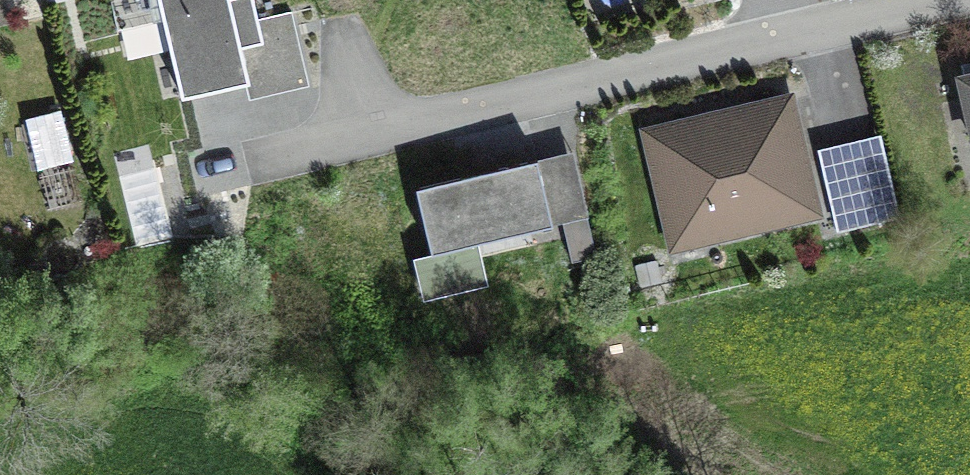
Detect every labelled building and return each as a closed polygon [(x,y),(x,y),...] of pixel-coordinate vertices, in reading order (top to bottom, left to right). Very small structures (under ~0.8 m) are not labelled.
[(68,0),(46,0),(49,10),(69,4),(68,0)] [(292,13),(255,22),(249,0),(247,0),(230,4),(229,0),(141,0),(112,7),(119,37),(163,27),(182,108),(247,93),(249,103),(310,89),(292,13)] [(955,62),(969,130),(969,59),(955,62)] [(670,249),(826,211),(795,85),(640,123),(670,249)] [(75,166),(61,113),(25,123),(38,175),(75,166)] [(880,126),(817,142),(837,226),(900,211),(880,126)] [(572,256),(600,249),(574,143),(538,152),(537,146),(416,176),(434,246),(413,251),(423,293),(490,277),(478,230),(550,212),(551,217),(562,214),(572,256)] [(80,210),(71,170),(41,177),(50,217),(80,210)] [(662,280),(659,258),(638,261),(641,283),(662,280)]
